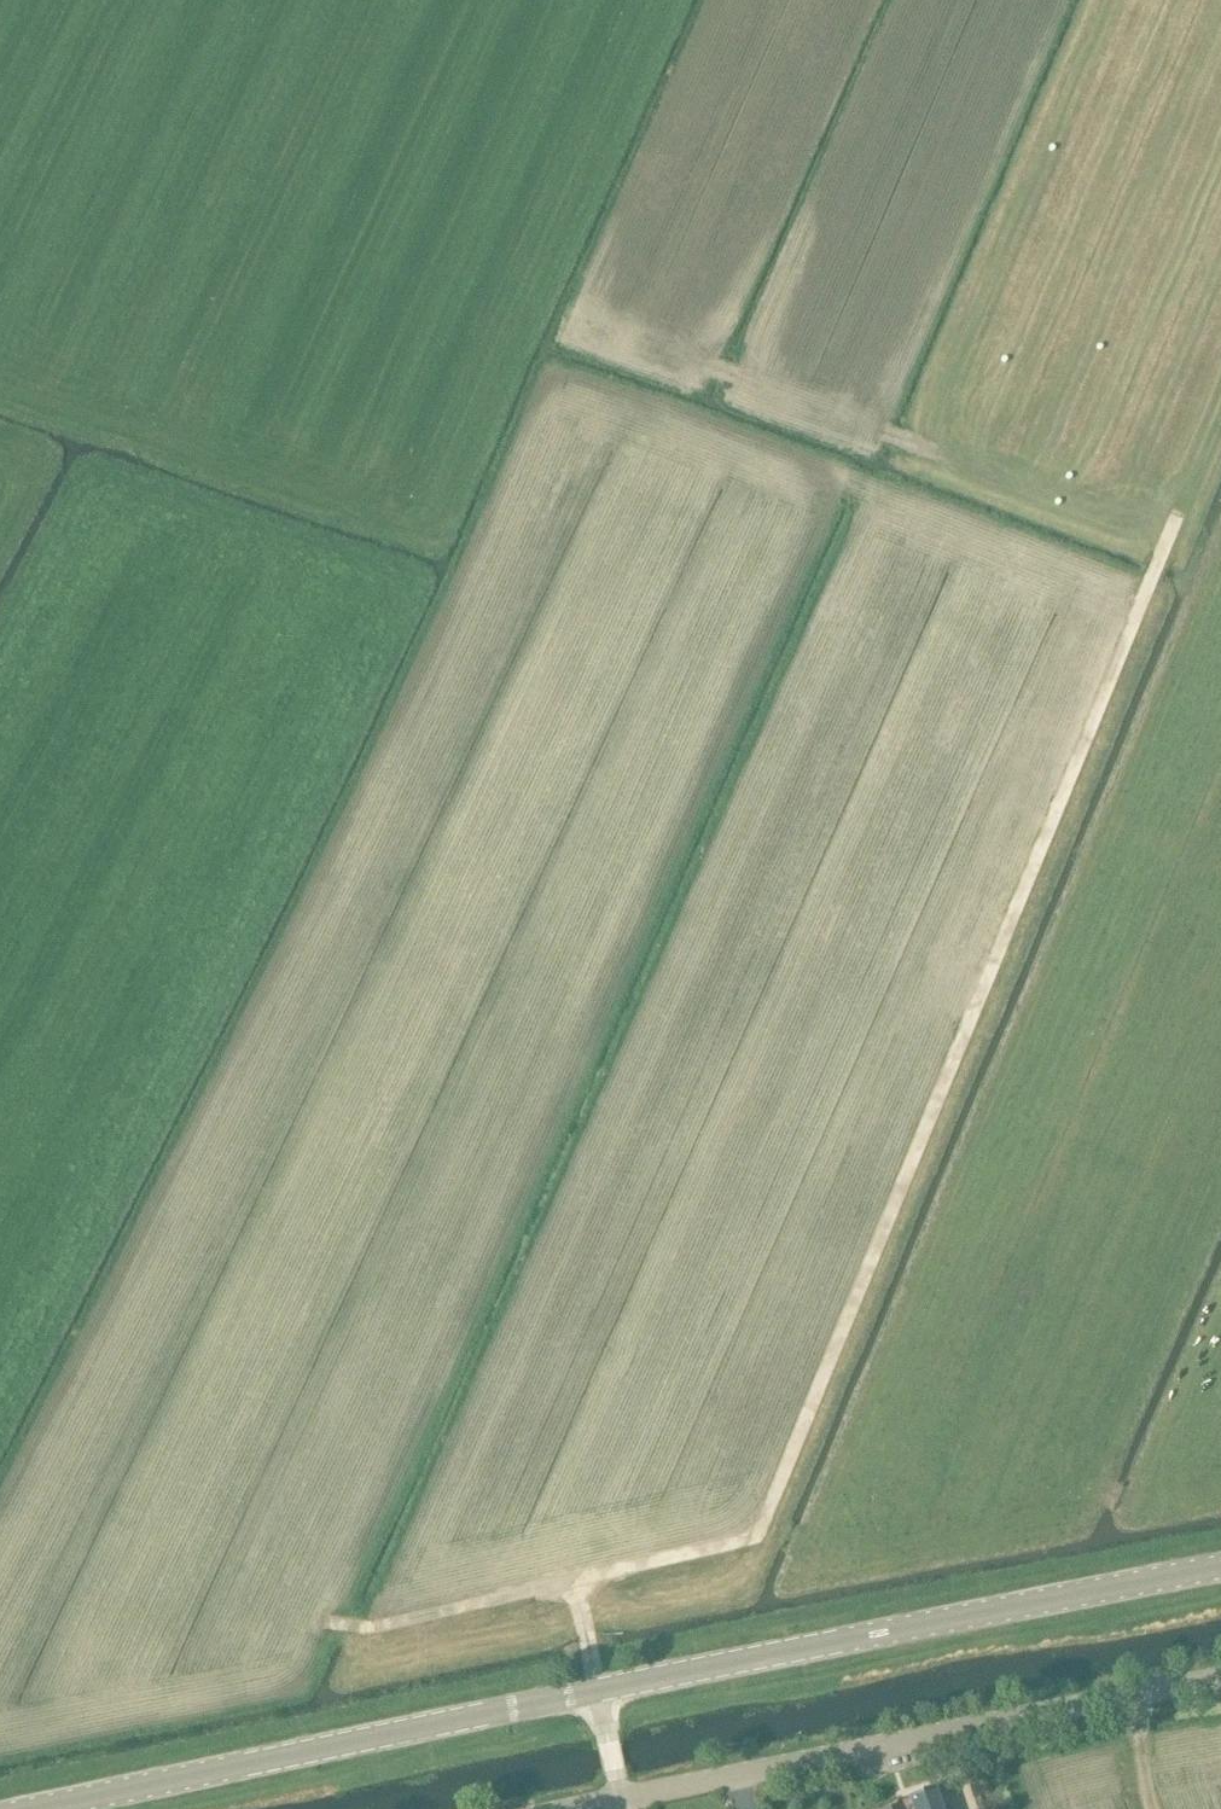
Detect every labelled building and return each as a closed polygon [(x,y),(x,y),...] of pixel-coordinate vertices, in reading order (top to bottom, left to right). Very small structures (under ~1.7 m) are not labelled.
[(935,1788),(909,1797),(913,1808),(942,1808),(935,1788)]
